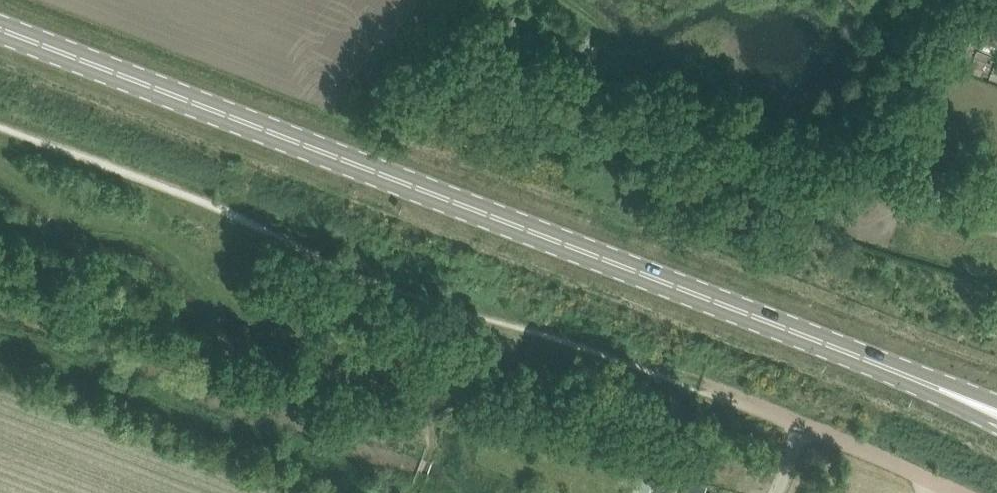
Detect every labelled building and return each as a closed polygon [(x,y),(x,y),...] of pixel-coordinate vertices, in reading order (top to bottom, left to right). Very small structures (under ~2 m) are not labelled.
[(838,206),(833,220),(842,224),(848,210),(838,206)] [(642,473),(639,487),(658,491),(661,477),(642,473)]
